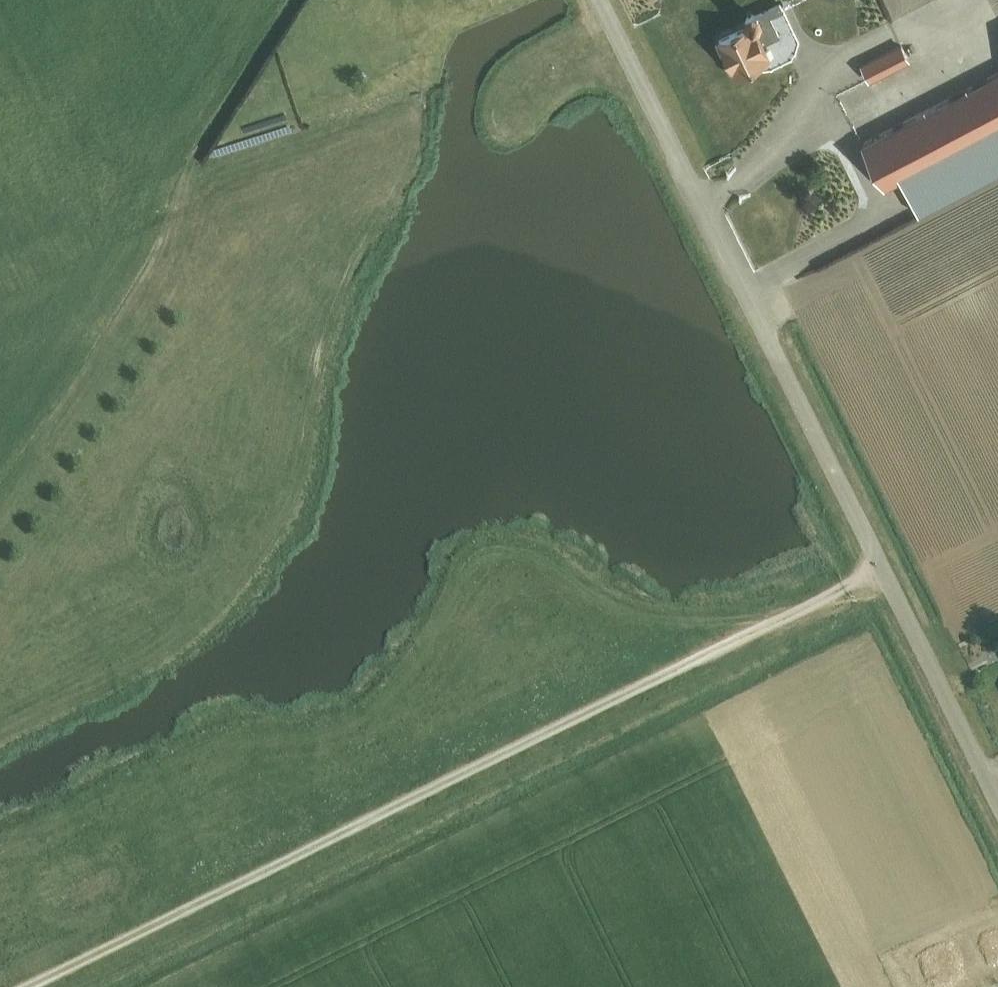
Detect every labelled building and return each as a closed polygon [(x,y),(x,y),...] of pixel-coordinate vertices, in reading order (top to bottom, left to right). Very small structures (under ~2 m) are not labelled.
[(770,16),(783,10),(780,4),(749,19),(752,25),(719,40),(735,73),(768,58),(761,44),(779,35),(770,16)] [(861,66),(869,80),(909,60),(902,46),(861,66)] [(901,179),(919,213),(997,172),(997,74),(862,144),(885,187),(901,179)]
